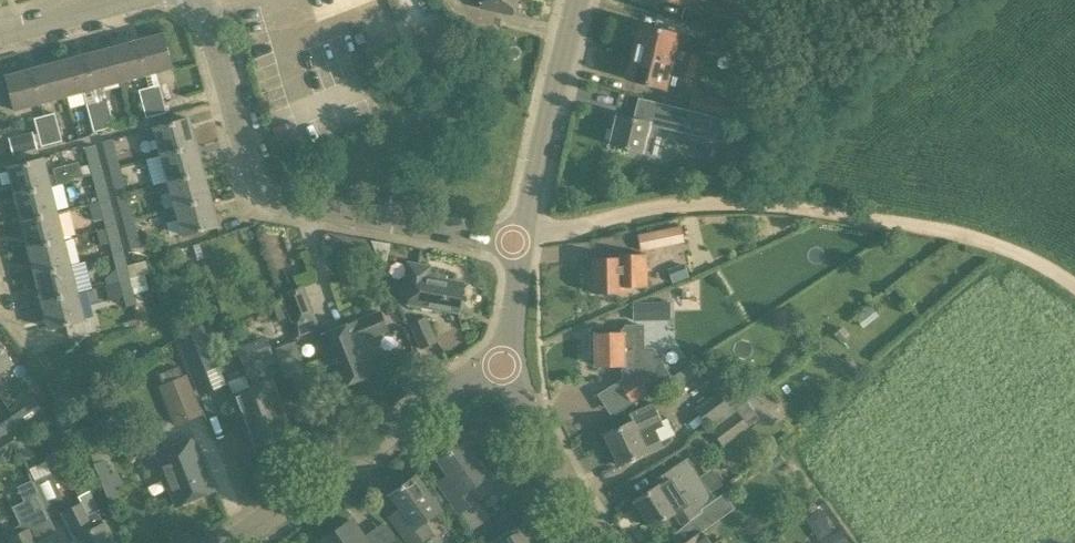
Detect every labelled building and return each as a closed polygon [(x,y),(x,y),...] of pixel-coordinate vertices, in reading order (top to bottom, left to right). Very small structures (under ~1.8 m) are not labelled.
[(511,14),(514,0),(481,0),(479,7),(511,14)] [(640,24),(633,51),(680,63),(682,53),(674,51),(678,33),(640,24)] [(172,67),(163,33),(136,40),(145,75),(172,67)] [(737,55),(740,41),(713,35),(710,49),(737,55)] [(110,47),(119,82),(145,75),(136,40),(110,47)] [(84,55),(93,89),(119,82),(110,47),(84,55)] [(680,63),(633,51),(626,79),(665,88),(680,92),(684,76),(694,78),(696,67),(698,56),(686,53),(683,64),(680,63)] [(57,62),(67,96),(93,89),(84,55),(57,62)] [(31,69),(41,103),(67,96),(57,62),(31,69)] [(4,76),(8,90),(0,93),(0,103),(2,110),(13,107),(14,110),(41,103),(31,69),(4,76)] [(159,86),(148,89),(156,116),(167,113),(159,86)] [(147,118),(156,116),(148,89),(139,91),(147,118)] [(693,94),(689,111),(722,118),(725,102),(693,94)] [(617,115),(609,148),(643,157),(652,124),(723,142),(729,121),(639,98),(634,119),(617,115)] [(107,99),(96,102),(103,130),(114,127),(107,99)] [(94,133),(103,130),(96,102),(87,105),(94,133)] [(429,103),(414,106),(416,115),(431,112),(429,103)] [(54,114),(44,117),(51,144),(62,141),(54,114)] [(41,147),(51,144),(44,117),(34,119),(41,147)] [(154,128),(161,154),(196,145),(188,118),(154,128)] [(36,149),(31,132),(8,138),(12,155),(36,149)] [(102,143),(109,170),(119,167),(112,140),(102,143)] [(196,145),(161,154),(168,180),(203,171),(196,145)] [(85,149),(91,174),(102,172),(95,146),(85,149)] [(159,155),(146,158),(152,184),(166,181),(159,155)] [(47,176),(43,158),(8,167),(15,195),(50,186),(82,178),(78,163),(52,170),(54,174),(47,176)] [(116,196),(126,194),(119,167),(109,170),(116,196)] [(203,171),(168,180),(175,207),(210,198),(203,171)] [(89,203),(109,198),(102,172),(91,174),(97,196),(88,199),(89,203)] [(50,186),(15,195),(21,221),(56,212),(50,186)] [(126,194),(116,196),(123,223),(133,220),(126,194)] [(105,227),(116,224),(109,198),(89,203),(94,222),(103,219),(105,227)] [(218,225),(210,198),(175,207),(182,235),(218,225)] [(56,212),(21,221),(28,248),(63,239),(56,212)] [(141,249),(133,220),(123,223),(131,252),(141,249)] [(112,253),(123,250),(116,224),(105,227),(106,229),(87,234),(88,239),(98,236),(100,247),(110,245),(112,253)] [(681,226),(638,236),(641,250),(684,241),(681,226)] [(35,274),(70,265),(63,239),(28,248),(35,274)] [(123,250),(112,253),(119,279),(129,277),(123,250)] [(590,279),(590,290),(593,290),(594,293),(628,293),(628,288),(646,288),(646,254),(619,254),(619,257),(593,258),(593,278),(590,279)] [(78,288),(90,286),(85,260),(73,262),(78,288)] [(428,273),(430,266),(408,262),(402,295),(410,296),(408,305),(434,310),(435,308),(458,312),(463,283),(446,279),(446,276),(428,273)] [(669,270),(674,283),(690,277),(685,264),(669,270)] [(41,301),(76,292),(70,265),(35,274),(41,301)] [(130,279),(129,277),(119,279),(126,307),(137,304),(134,294),(149,290),(145,276),(130,279)] [(304,286),(282,295),(293,325),(315,317),(304,286)] [(48,328),(57,326),(66,324),(70,339),(96,332),(92,319),(84,321),(76,292),(41,301),(48,328)] [(651,303),(633,304),(633,320),(651,320),(651,303)] [(317,337),(337,387),(374,372),(360,339),(387,329),(380,312),(317,337)] [(420,349),(438,341),(427,317),(410,325),(420,349)] [(203,324),(175,336),(198,395),(227,384),(203,324)] [(595,366),(622,365),(622,378),(625,383),(621,385),(626,393),(631,401),(670,377),(653,349),(643,349),(643,325),(626,325),(621,330),(621,332),(594,333),(595,366)] [(456,329),(443,334),(450,350),(463,344),(456,329)] [(263,337),(237,348),(244,365),(270,355),(263,337)] [(291,372),(307,367),(298,342),(282,348),(291,372)] [(0,345),(0,371),(12,363),(0,345)] [(175,425),(202,415),(187,375),(159,386),(175,425)] [(72,398),(58,376),(46,383),(60,406),(72,398)] [(252,387),(231,395),(251,446),(252,449),(253,448),(254,447),(270,441),(292,433),(288,425),(271,379),(252,387)] [(695,409),(708,425),(730,408),(718,392),(695,409)] [(37,399),(12,415),(19,424),(43,409),(37,399)] [(759,417),(749,403),(712,431),(724,446),(759,417)] [(84,425),(99,417),(95,408),(80,416),(84,425)] [(618,465),(646,451),(648,454),(663,447),(655,429),(657,427),(663,425),(656,410),(634,421),(635,424),(634,425),(632,420),(603,434),(618,465)] [(19,424),(12,415),(0,424),(0,437),(19,424)] [(64,419),(56,422),(64,439),(72,435),(64,419)] [(18,442),(26,459),(33,456),(25,439),(18,442)] [(214,490),(193,439),(156,454),(141,461),(145,472),(161,466),(177,505),(214,490)] [(459,513),(479,499),(471,487),(487,475),(463,441),(437,460),(455,484),(444,492),(459,513)] [(774,450),(764,460),(775,471),(785,461),(774,450)] [(657,485),(634,500),(636,503),(633,505),(638,514),(642,512),(651,527),(674,512),(682,524),(699,513),(700,512),(698,508),(711,497),(686,459),(654,480),(657,485)] [(35,478),(51,472),(46,460),(30,467),(35,478)] [(103,461),(94,465),(109,501),(118,497),(103,461)] [(52,474),(32,482),(43,508),(62,500),(52,474)] [(421,521),(439,508),(440,510),(450,503),(442,492),(432,499),(415,475),(389,494),(407,519),(396,527),(408,542),(415,542),(429,532),(421,521)] [(31,513),(43,508),(32,482),(20,487),(31,513)] [(701,531),(734,507),(724,493),(701,509),(702,511),(682,526),(691,539),(685,542),(710,542),(701,531)] [(104,522),(102,523),(97,512),(89,516),(82,502),(60,513),(76,542),(114,542),(104,522)] [(833,533),(820,514),(808,522),(821,541),(833,533)] [(319,542),(367,542),(352,520),(319,542)] [(525,520),(499,536),(489,542),(490,542),(538,542),(525,520)] [(45,538),(36,542),(29,528),(9,537),(12,542),(47,542),(45,538)] [(842,533),(823,542),(847,542),(842,533)]
